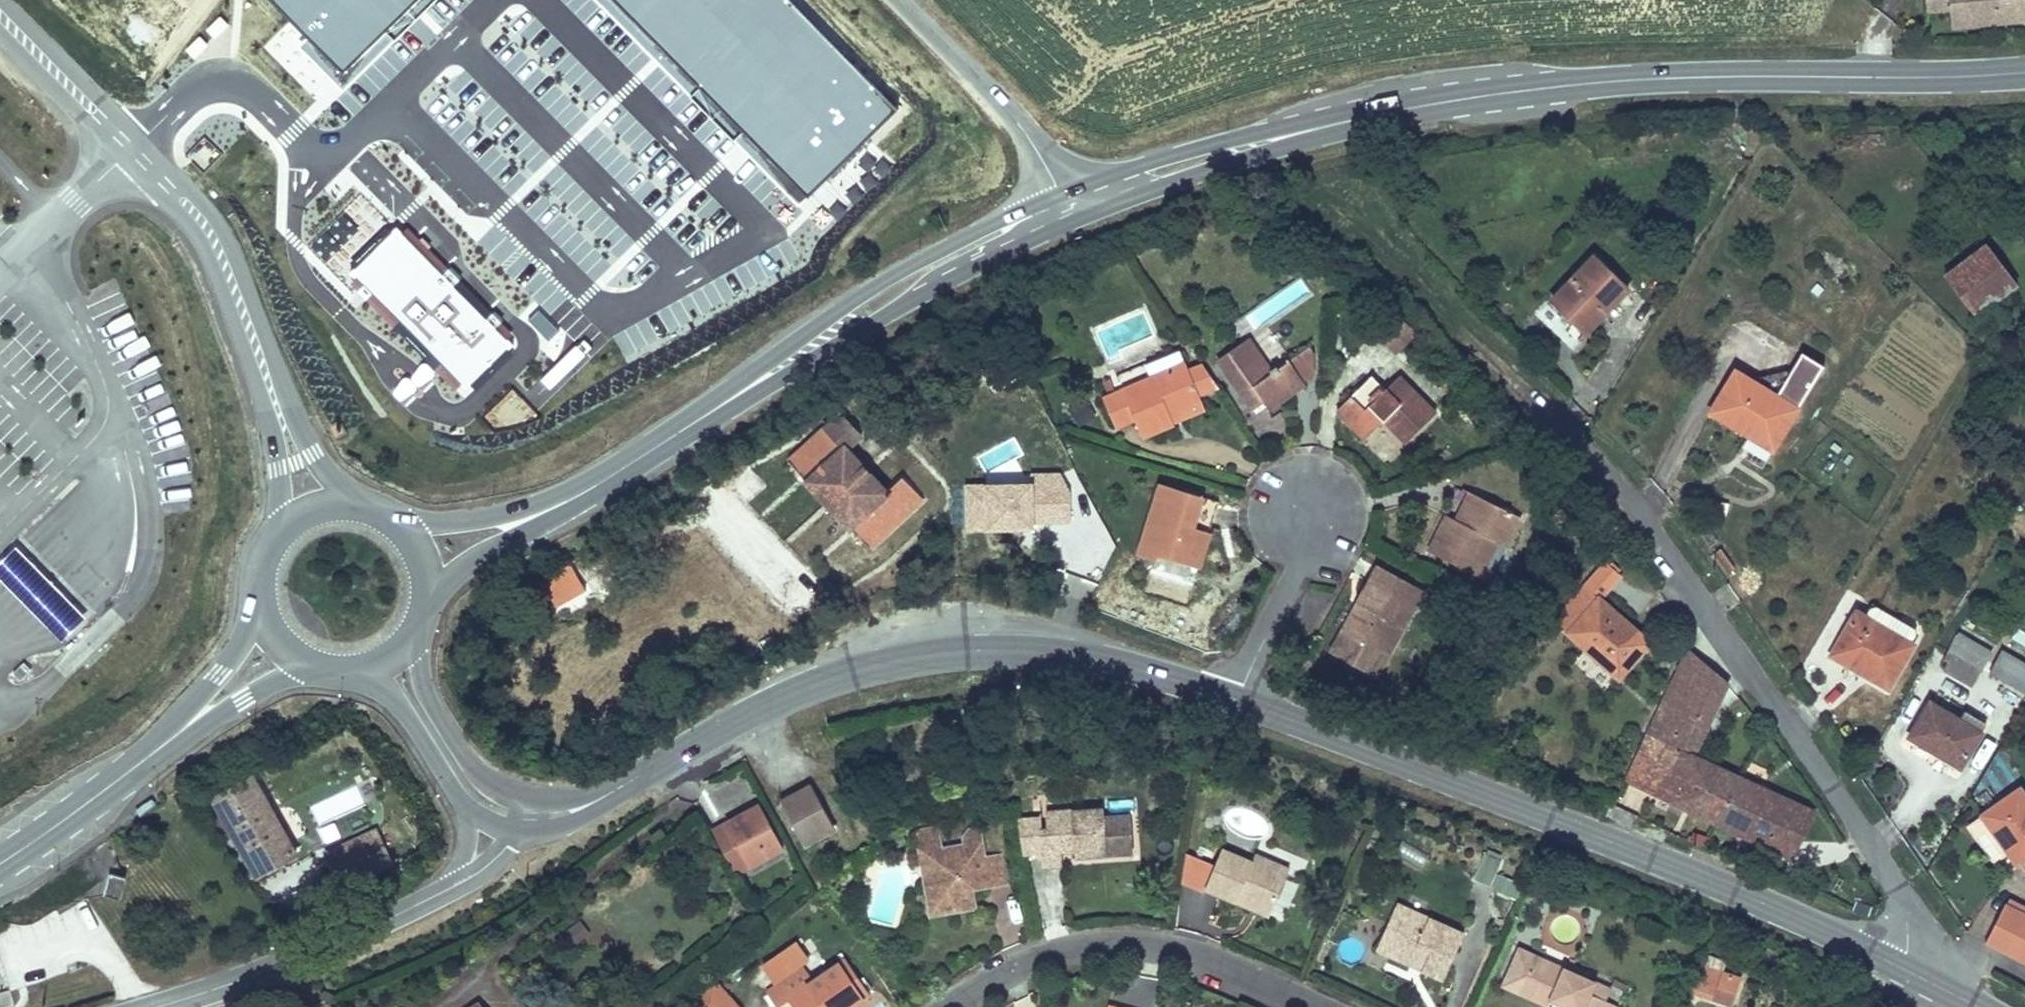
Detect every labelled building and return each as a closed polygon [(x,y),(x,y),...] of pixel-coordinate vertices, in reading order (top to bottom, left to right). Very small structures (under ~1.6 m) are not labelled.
[(1949,0),(1925,0),(1926,13),(1950,11),(1949,0)] [(1950,11),(1952,29),(2024,24),(2024,0),(1949,0),(1950,11)] [(1979,281),(2001,265),(2002,264),(1986,244),(1964,261),(1979,281)] [(1635,281),(1601,248),(1593,257),(1627,289),(1635,281)] [(1627,289),(1593,257),(1552,300),(1568,315),(1573,310),(1591,327),(1627,289)] [(2017,286),(2001,265),(1979,281),(1964,261),(1944,275),(1976,317),(2017,286)] [(1248,339),(1275,320),(1263,303),(1236,322),(1248,338),(1248,339)] [(1591,327),(1573,310),(1568,315),(1586,332),(1591,327)] [(1413,334),(1392,313),(1375,331),(1397,351),(1413,334)] [(1305,384),(1289,360),(1277,368),(1276,366),(1270,370),(1248,339),(1248,338),(1218,359),(1253,410),(1264,403),(1268,409),(1305,384)] [(1776,444),(1823,366),(1802,353),(1776,396),(1735,371),(1710,412),(1748,435),(1752,429),(1776,444)] [(1201,399),(1199,394),(1218,386),(1202,364),(1188,370),(1185,363),(1116,393),(1110,395),(1103,398),(1115,427),(1134,419),(1141,437),(1173,424),(1168,411),(1175,408),(1176,410),(1201,399)] [(1436,413),(1405,383),(1392,396),(1385,390),(1371,376),(1337,410),(1365,439),(1384,420),(1406,443),(1436,413)] [(1392,396),(1405,383),(1399,376),(1385,390),(1392,396)] [(1116,393),(1110,379),(1104,381),(1110,395),(1116,393)] [(1173,424),(1205,410),(1201,399),(1176,410),(1175,408),(1168,411),(1173,424)] [(922,498),(902,477),(886,492),(846,449),(862,435),(841,413),(788,462),(868,548),(922,498)] [(1776,444),(1752,429),(1748,435),(1773,450),(1776,444)] [(1034,483),(1033,524),(1071,525),(1071,493),(1061,473),(1034,473),(1034,483)] [(1034,483),(965,483),(965,531),(1033,531),(1033,524),(1034,483)] [(1192,527),(1202,497),(1160,484),(1138,555),(1156,561),(1158,555),(1160,548),(1167,550),(1164,557),(1198,568),(1209,532),(1192,527)] [(1462,523),(1476,495),(1470,492),(1456,520),(1462,523)] [(1469,571),(1486,536),(1506,546),(1520,517),(1476,495),(1462,523),(1456,520),(1447,516),(1429,551),(1469,571)] [(1209,532),(1219,502),(1202,497),(1192,527),(1209,532)] [(1489,581),(1506,546),(1486,536),(1469,571),(1489,581)] [(0,563),(0,580),(62,643),(87,618),(17,546),(0,563)] [(1164,557),(1167,550),(1160,548),(1158,555),(1164,557)] [(1402,627),(1423,590),(1379,565),(1358,603),(1363,606),(1349,632),(1378,649),(1393,622),(1402,627)] [(586,591),(571,566),(542,582),(556,607),(586,591)] [(1625,631),(1629,626),(1585,587),(1555,621),(1619,678),(1645,648),(1625,631)] [(1349,632),(1363,606),(1358,603),(1344,629),(1349,632)] [(1887,687),(1912,645),(1910,643),(1891,633),(1899,619),(1872,603),(1864,617),(1856,612),(1833,651),(1871,673),(1869,676),(1887,687)] [(1915,634),(1914,628),(1899,619),(1891,633),(1910,643),(1915,634)] [(1388,654),(1402,627),(1393,622),(1378,649),(1388,654)] [(1649,643),(1629,626),(1625,631),(1645,648),(1649,643)] [(1992,654),(1957,634),(1947,651),(1952,653),(1982,671),(1992,654)] [(1871,673),(1833,651),(1831,654),(1869,676),(1871,673)] [(1692,756),(1727,684),(1688,652),(1648,735),(1692,756)] [(1973,686),(1982,671),(1952,653),(1943,669),(1973,686)] [(2001,653),(1989,673),(2024,694),(2024,667),(2001,653)] [(1962,765),(1981,733),(1960,720),(1930,702),(1909,737),(1939,755),(1941,752),(1962,765)] [(1986,724),(1965,712),(1960,720),(1981,733),(1986,724)] [(1717,823),(1738,777),(1692,756),(1648,735),(1626,780),(1717,823)] [(1962,765),(1941,752),(1939,755),(1960,767),(1962,765)] [(296,854),(252,777),(213,799),(257,876),(296,854)] [(1811,812),(1738,777),(1717,823),(1790,857),(1811,812)] [(835,830),(810,784),(779,800),(805,847),(835,830)] [(2019,789),(1982,815),(2018,866),(2023,862),(2024,865),(2024,797),(2019,789)] [(761,808),(760,806),(725,824),(727,829),(714,836),(729,863),(742,856),(748,867),(783,848),(761,808)] [(1119,854),(1117,835),(1129,834),(1127,814),(1102,816),(1101,808),(1047,812),(1048,829),(1041,830),(1043,852),(1044,867),(1060,866),(1060,852),(1076,851),(1089,850),(1089,856),(1119,854)] [(1043,852),(1041,830),(1040,817),(1018,819),(1024,853),(1043,852)] [(375,824),(326,852),(344,883),(392,855),(375,824)] [(714,836),(727,829),(725,824),(712,831),(714,836)] [(991,886),(985,856),(980,827),(969,829),(963,838),(964,844),(943,848),(939,826),(921,830),(917,836),(918,843),(922,843),(923,847),(919,848),(921,860),(926,859),(933,896),(946,894),(955,901),(968,899),(966,891),(974,889),(991,886)] [(1130,853),(1129,834),(1117,835),(1119,854),(1130,853)] [(1273,909),(1290,870),(1256,855),(1253,862),(1223,849),(1205,889),(1237,902),(1240,895),(1273,909)] [(134,861),(129,851),(115,858),(120,868),(134,861)] [(1006,884),(1000,853),(985,856),(991,886),(1006,884)] [(748,867),(742,856),(729,863),(735,874),(748,867)] [(933,896),(926,859),(921,860),(931,916),(978,908),(974,889),(966,891),(968,899),(955,901),(946,894),(933,896)] [(119,899),(125,877),(110,873),(105,895),(119,899)] [(1273,909),(1240,895),(1237,902),(1270,916),(1273,909)] [(1868,916),(1872,907),(1856,900),(1852,910),(1868,916)] [(1443,979),(1464,934),(1397,904),(1384,931),(1398,937),(1390,955),(1410,964),(1411,961),(1424,967),(1422,970),(1443,979)] [(2024,916),(2004,905),(1986,942),(2024,961),(2024,916)] [(577,942),(589,933),(579,921),(568,931),(577,942)] [(1390,955),(1398,937),(1384,931),(1376,949),(1390,955)] [(1595,983),(1595,982),(1519,948),(1505,978),(1552,999),(1566,1006),(1565,1006),(1602,1006),(1605,1000),(1590,994),(1595,983)] [(869,995),(844,959),(812,981),(802,967),(768,991),(778,1006),(790,998),(796,1006),(852,1006),(869,995)] [(1424,967),(1411,961),(1410,964),(1422,970),(1424,967)] [(1717,987),(1722,972),(1705,965),(1688,990),(1709,997),(1714,995),(1717,987)] [(1552,999),(1505,978),(1502,985),(1549,1006),(1552,999)] [(713,982),(684,1006),(736,1006),(713,982)] [(1605,1000),(1610,989),(1595,983),(1590,994),(1605,1000)] [(1720,997),(1722,989),(1717,987),(1714,995),(1709,997),(1718,1001),(1720,997)]
